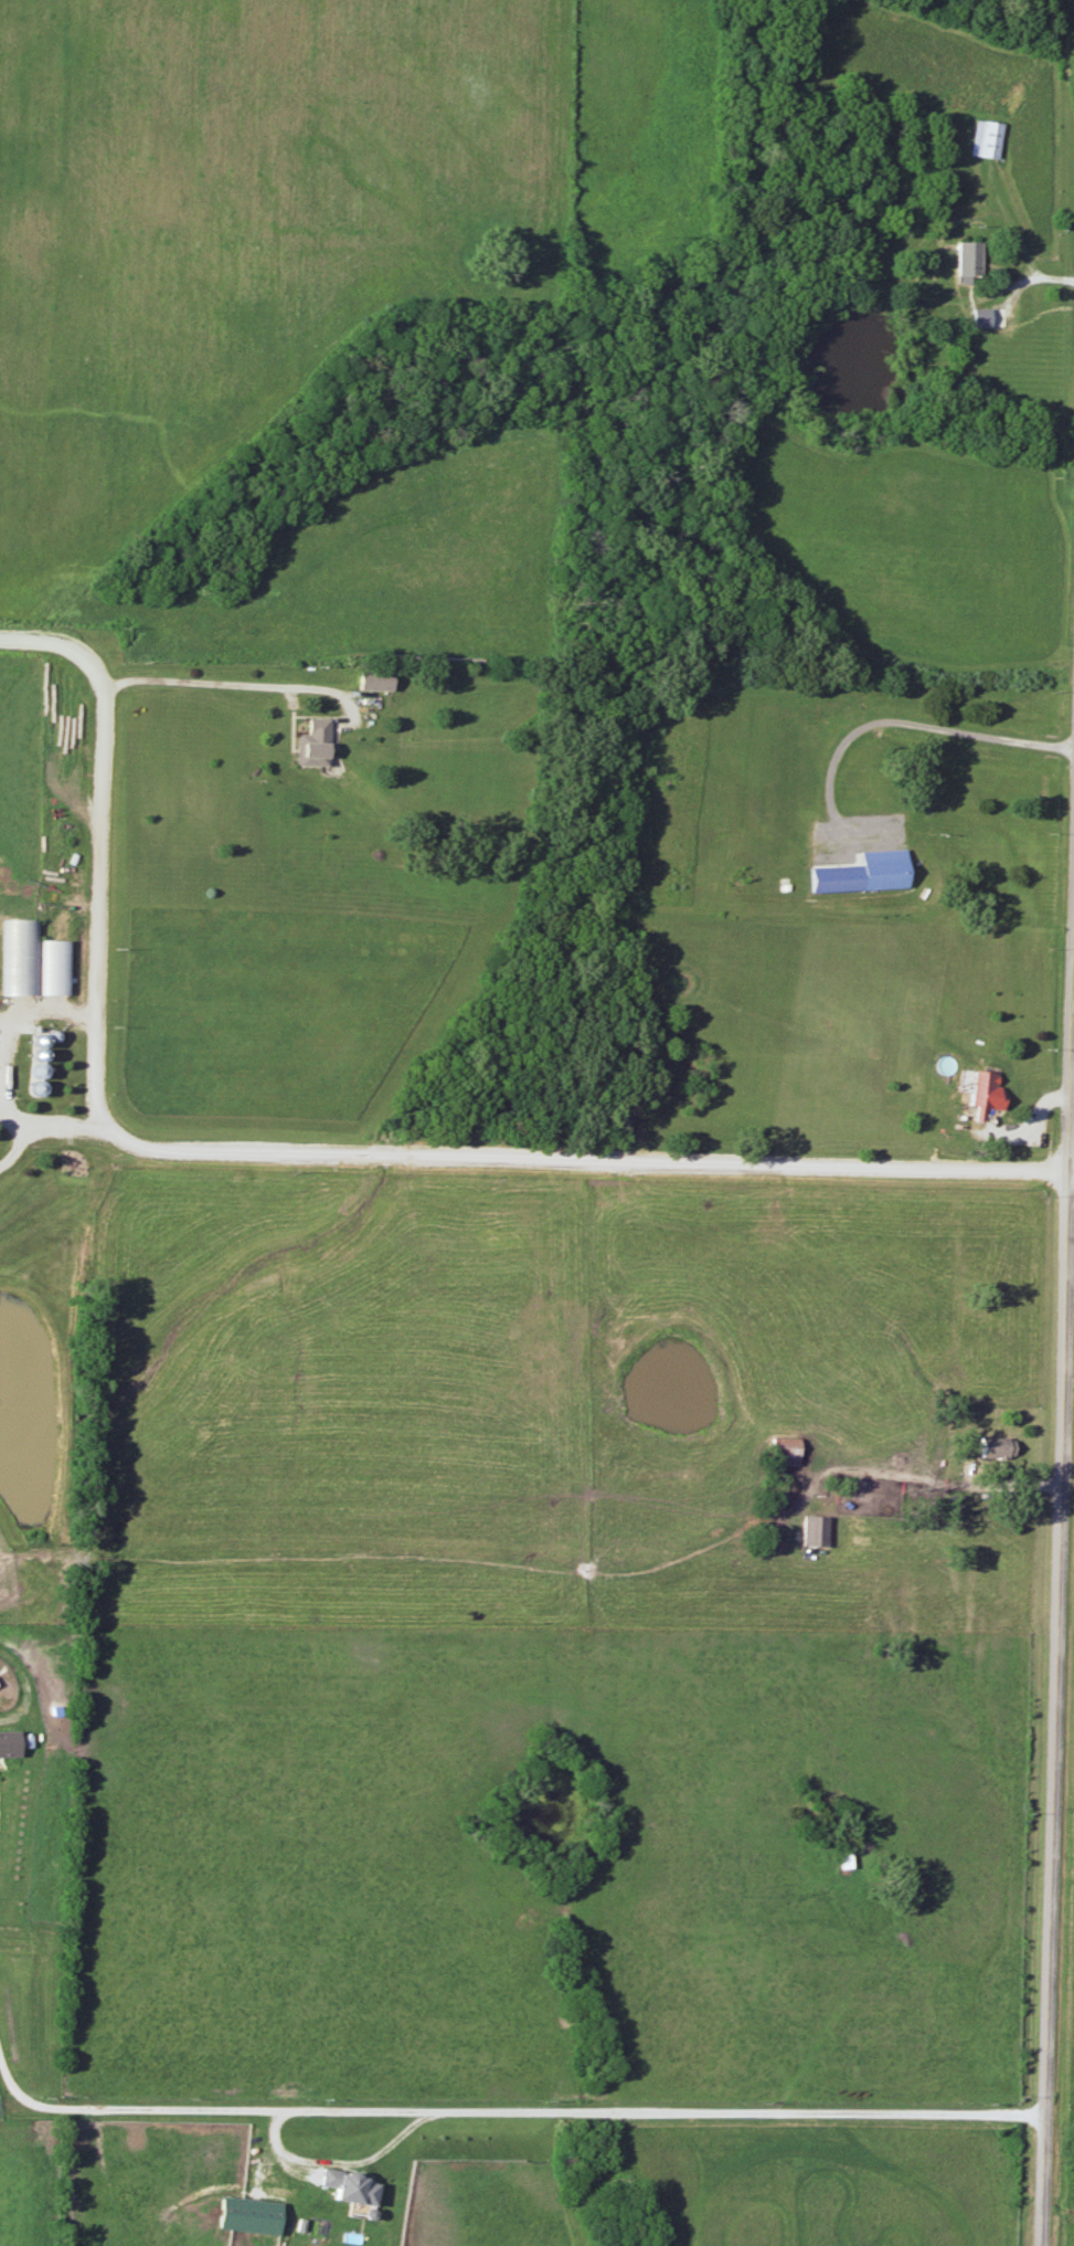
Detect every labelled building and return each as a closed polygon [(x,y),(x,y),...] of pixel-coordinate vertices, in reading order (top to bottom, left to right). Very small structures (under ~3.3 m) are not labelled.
[(996,160),(1001,124),(974,121),(969,156),(996,160)] [(957,242),(957,284),(970,284),(970,276),(980,276),(980,242),(957,242)] [(390,672),(358,672),(358,692),(390,692),(390,672)] [(297,735),(297,767),(327,767),(327,720),(306,720),(306,735),(297,735)] [(907,888),(906,850),(860,851),(861,866),(810,868),(811,892),(907,888)] [(38,996),(38,919),(2,919),(2,996),(38,996)] [(969,1106),(978,1107),(977,1122),(984,1122),(985,1109),(1002,1110),(1003,1088),(996,1088),(997,1073),(971,1071),(969,1106)] [(798,1466),(798,1437),(769,1437),(769,1466),(798,1466)] [(979,1458),(1010,1458),(1010,1437),(979,1437),(979,1458)] [(826,1547),(826,1516),(801,1516),(801,1547),(826,1547)] [(17,1732),(0,1732),(0,1758),(17,1758),(17,1732)] [(374,2206),(377,2178),(320,2172),(318,2187),(334,2189),(333,2201),(374,2206)]
